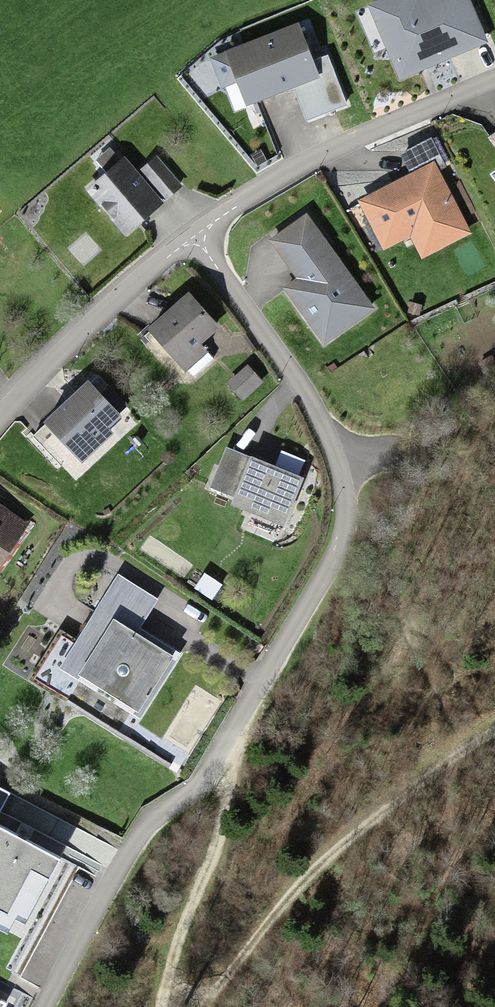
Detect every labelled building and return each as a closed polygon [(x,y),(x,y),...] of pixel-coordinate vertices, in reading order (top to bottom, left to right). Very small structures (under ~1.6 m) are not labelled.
[(368,7),(399,80),(484,43),(466,0),(424,0),(419,2),(418,0),(384,0),(368,7)] [(293,96),(306,126),(353,107),(329,50),(311,57),(296,22),(220,52),(246,115),(293,96)] [(408,176),(356,200),(381,255),(411,241),(420,261),(475,236),(432,143),(400,158),(408,176)] [(138,172),(124,156),(85,189),(126,236),(183,187),(156,156),(138,172)] [(305,209),(267,236),(298,281),(282,293),(323,352),(378,314),(305,209)] [(189,303),(153,333),(187,373),(205,358),(199,352),(218,336),(189,303)] [(247,373),(229,389),(242,403),(260,386),(247,373)] [(89,381),(45,420),(83,463),(114,436),(108,430),(122,417),(89,381)] [(205,494),(282,526),(302,479),(225,447),(205,494)] [(29,531),(0,511),(0,574),(29,531)] [(57,672),(139,722),(181,654),(140,629),(158,598),(117,574),(57,672)] [(0,829),(0,930),(9,934),(16,920),(25,925),(59,859),(0,829)]
